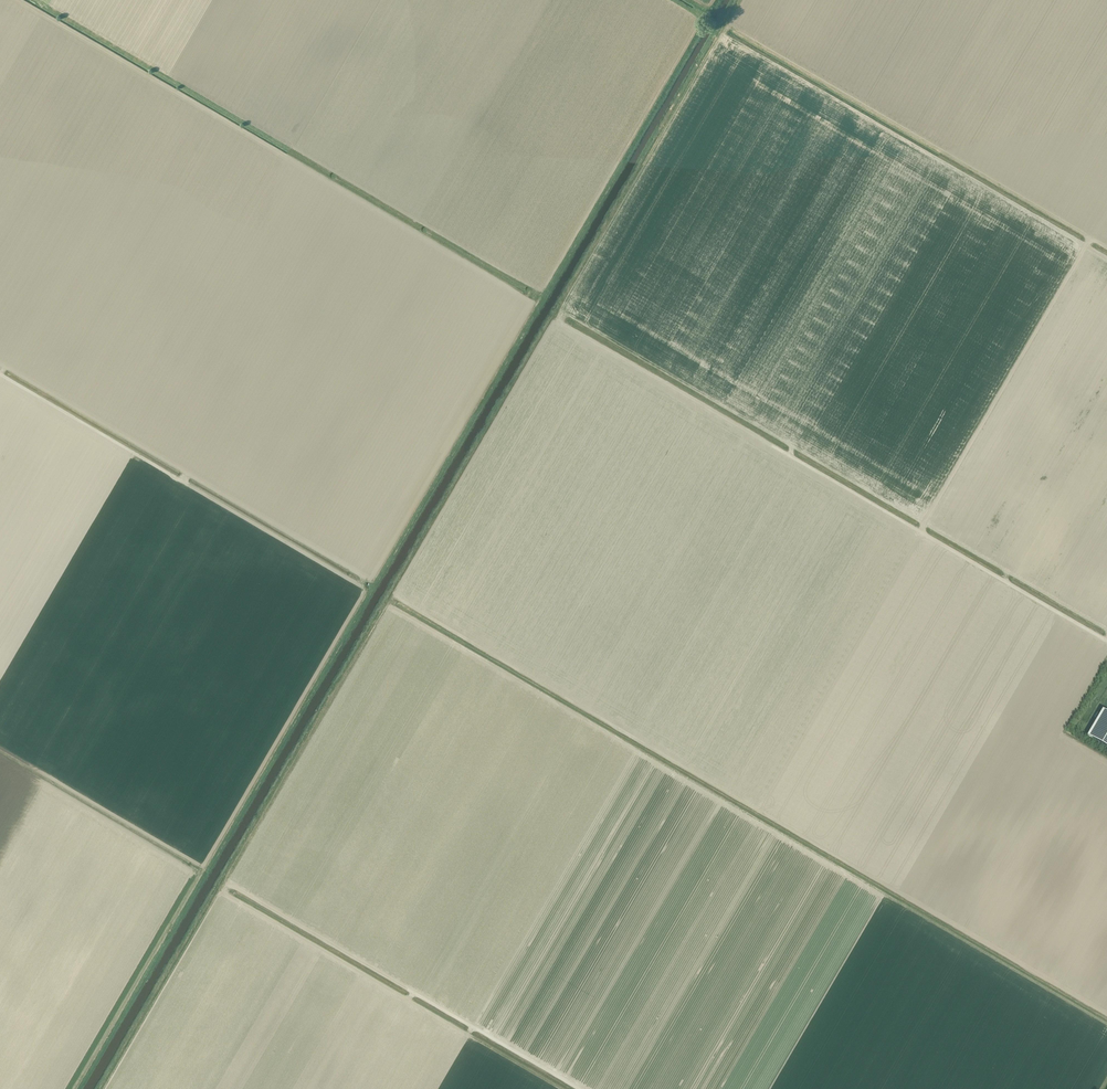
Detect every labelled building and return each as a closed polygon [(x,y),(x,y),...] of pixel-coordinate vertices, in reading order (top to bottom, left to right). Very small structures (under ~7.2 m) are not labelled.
[(1093,739),(1106,747),(1106,716),(1093,739)]
